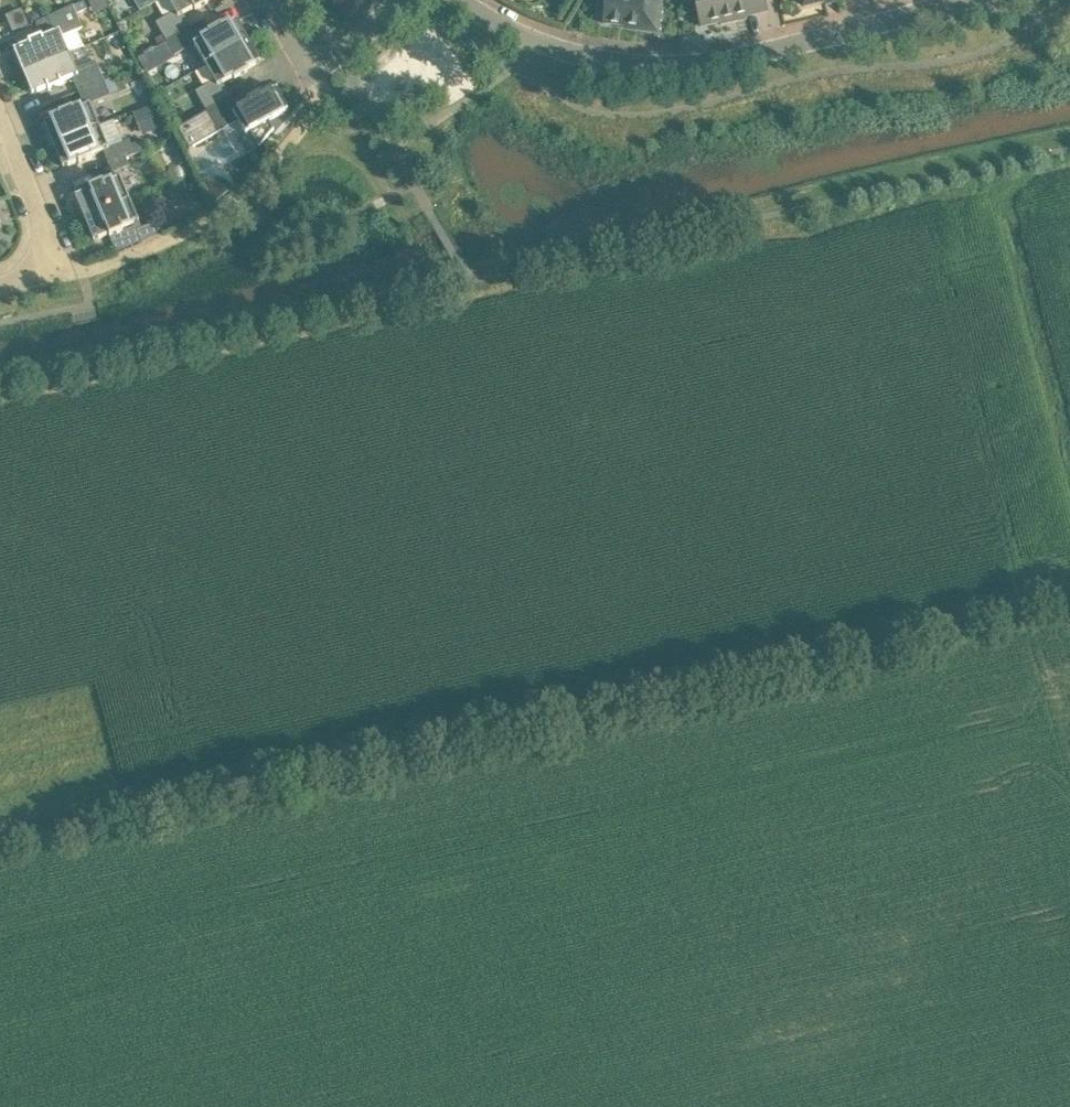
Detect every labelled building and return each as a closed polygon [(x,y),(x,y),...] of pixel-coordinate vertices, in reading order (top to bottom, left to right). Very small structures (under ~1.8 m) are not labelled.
[(176,11),(156,22),(167,42),(191,28),(184,14),(195,8),(196,10),(209,3),(207,1),(209,0),(169,0),(176,11)] [(597,16),(604,17),(604,23),(658,29),(660,5),(661,0),(599,0),(597,16)] [(696,5),(701,26),(721,21),(722,24),(738,21),(737,16),(744,14),(745,16),(767,11),(765,0),(695,0),(696,5)] [(42,35),(29,41),(30,43),(14,49),(24,72),(69,53),(62,37),(83,28),(74,6),(48,17),(55,33),(43,37),(42,35)] [(249,41),(237,19),(223,27),(222,26),(209,33),(210,35),(199,41),(191,28),(167,42),(175,55),(194,44),(206,65),(249,41)] [(249,41),(206,65),(215,80),(196,91),(206,110),(231,96),(223,83),(234,77),(235,79),(248,72),(247,70),(261,62),(249,41)] [(151,51),(138,58),(147,72),(159,65),(151,51)] [(33,94),(41,91),(48,88),(49,90),(63,84),(62,82),(73,78),(79,92),(105,81),(96,61),(76,69),(69,53),(24,72),(33,94)] [(73,109),(59,114),(60,116),(45,123),(54,145),(100,126),(91,104),(111,96),(105,81),(79,92),(85,106),(74,111),(73,109)] [(231,96),(206,110),(214,124),(233,113),(245,134),(250,131),(259,146),(274,129),(269,120),(288,109),(276,88),(262,96),(260,94),(248,101),(249,103),(238,109),(231,96)] [(156,104),(134,113),(142,136),(165,127),(156,104)] [(64,167),(71,164),(79,161),(80,163),(93,158),(92,156),(104,151),(110,165),(126,158),(135,155),(129,140),(109,148),(100,126),(54,145),(64,167)] [(126,158),(110,165),(113,173),(129,166),(126,158)] [(103,182),(90,188),(90,190),(75,196),(85,218),(130,199),(121,177),(104,184),(103,182)] [(123,229),(138,222),(139,224),(140,224),(130,199),(85,218),(94,241),(109,234),(110,237),(124,231),(123,229)] [(137,230),(142,243),(158,236),(153,223),(137,230)]
